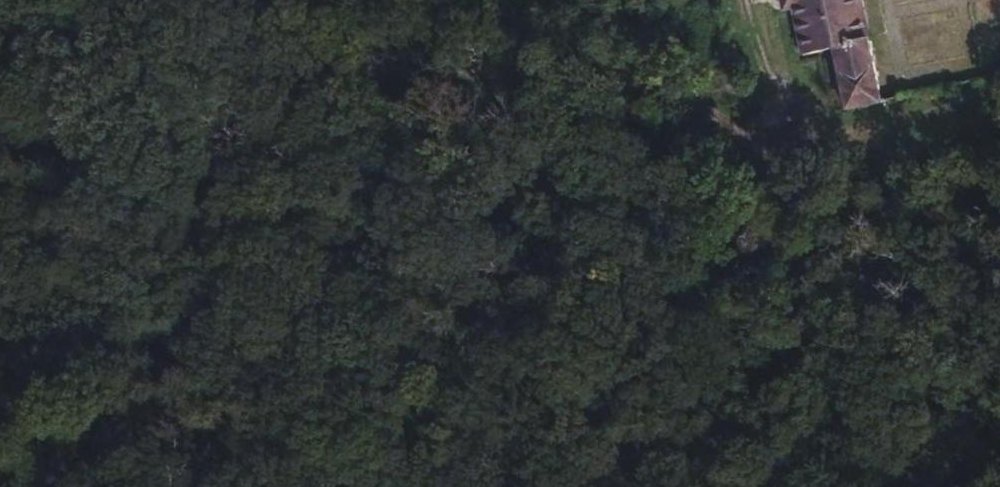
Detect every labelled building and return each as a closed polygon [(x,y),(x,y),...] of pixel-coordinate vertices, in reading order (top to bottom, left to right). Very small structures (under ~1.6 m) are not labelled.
[(848,58),(892,48),(882,0),(836,0),(848,58)]
